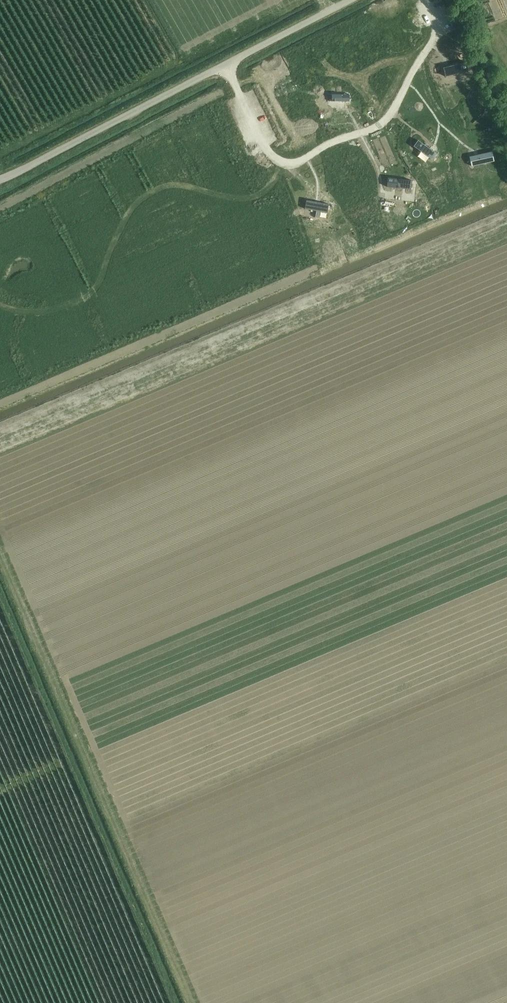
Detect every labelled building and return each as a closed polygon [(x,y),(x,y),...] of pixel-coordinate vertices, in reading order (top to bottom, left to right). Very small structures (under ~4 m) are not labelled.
[(465,68),(445,69),(446,78),(466,76),(465,68)] [(294,84),(270,87),(272,96),(295,92),(294,84)] [(460,114),(454,100),(446,103),(452,118),(460,114)] [(436,153),(418,140),(414,146),(432,158),(436,153)] [(493,164),(492,153),(469,157),(471,167),(493,164)] [(322,155),(313,159),(320,174),(329,170),(322,155)] [(387,189),(413,191),(414,182),(388,179),(387,189)] [(332,203),(304,202),(304,215),(331,216),(332,203)]
